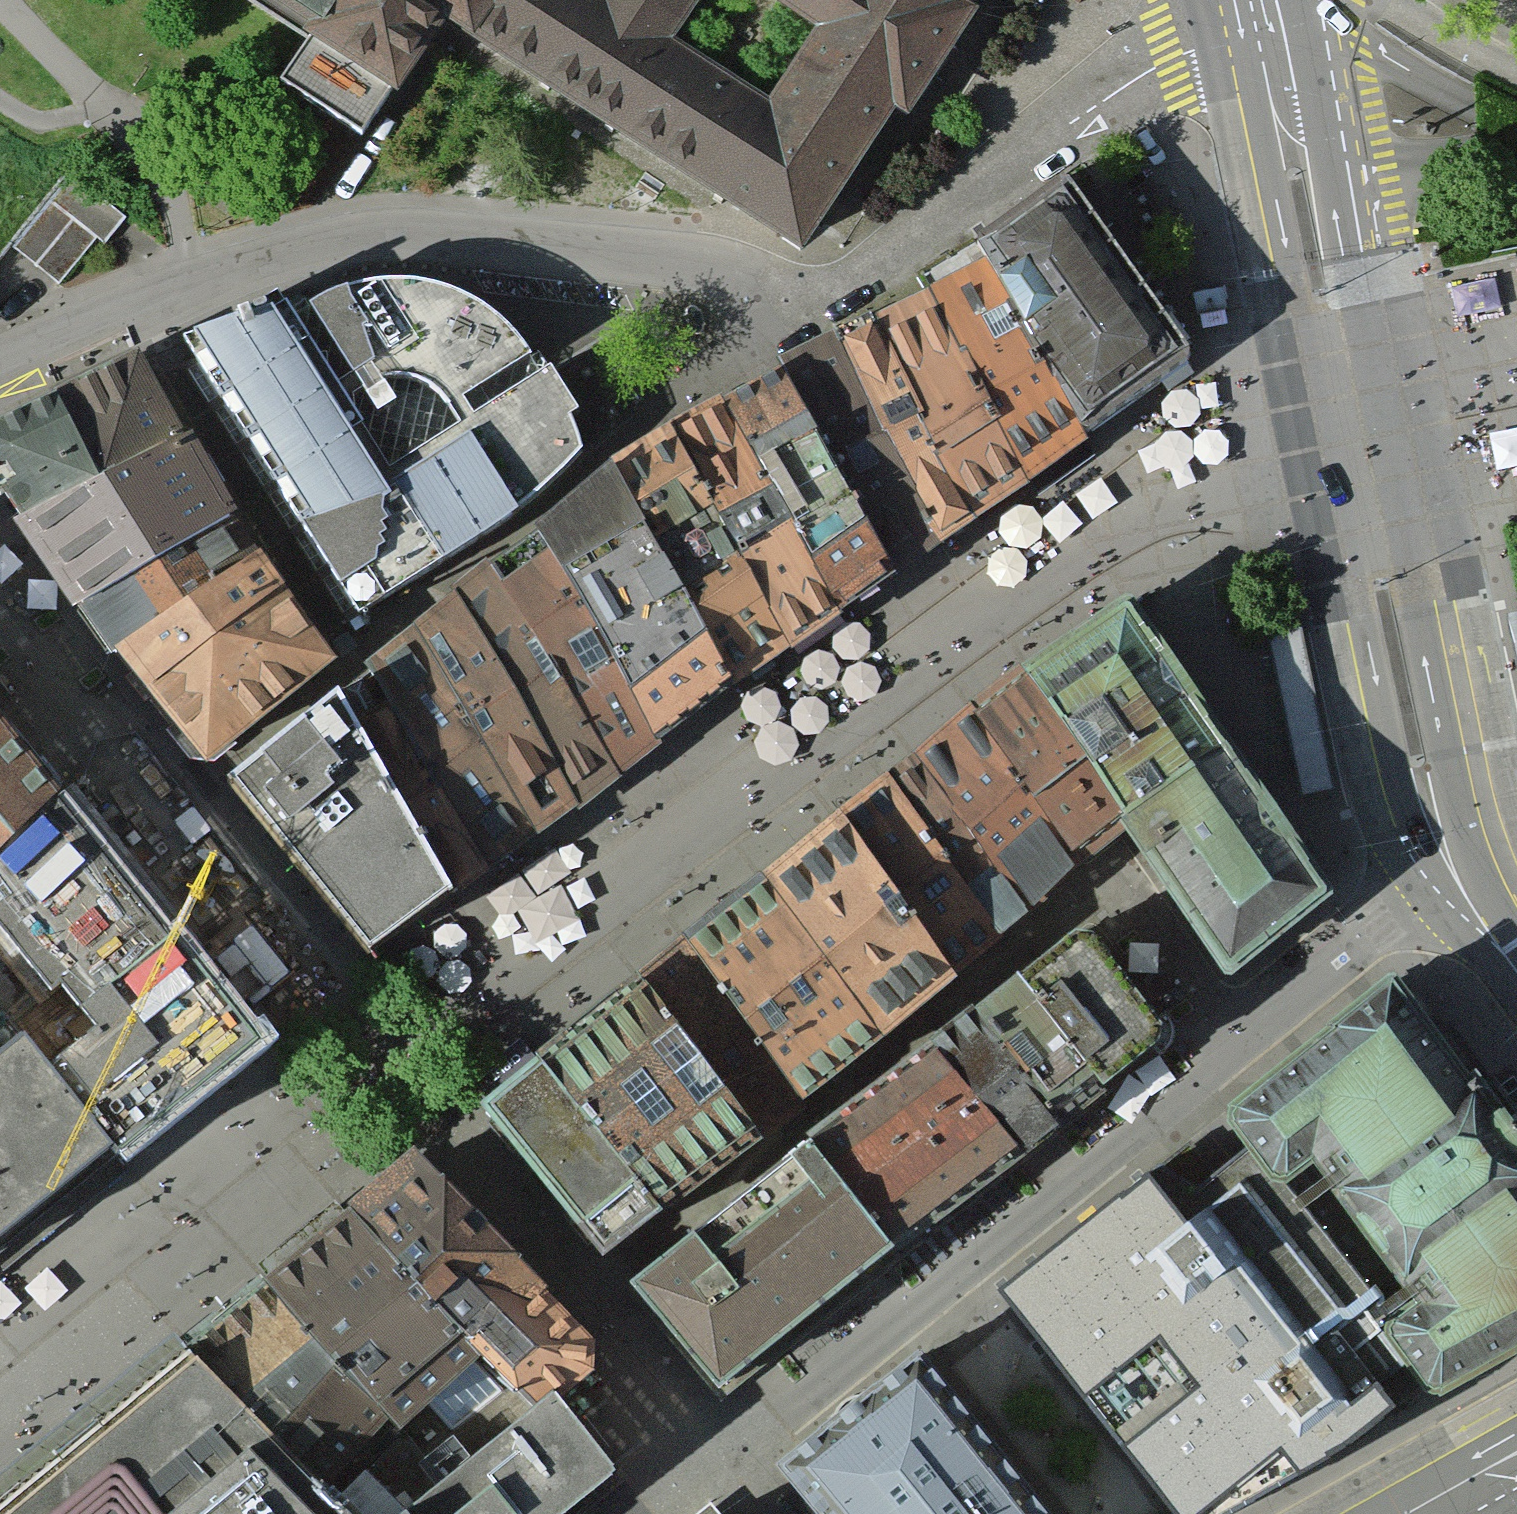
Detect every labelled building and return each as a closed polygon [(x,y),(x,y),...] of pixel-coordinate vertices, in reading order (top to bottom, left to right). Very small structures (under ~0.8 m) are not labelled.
[(313,54),(283,99),(360,153),(454,7),(813,236),(971,0),(793,0),(815,14),(774,79),(690,26),(706,0),(235,0),(313,54)] [(126,216),(71,173),(13,245),(59,279),(95,236),(102,244),(126,216)] [(1087,179),(984,258),(1101,446),(1201,357),(1087,179)] [(984,258),(940,283),(1037,481),(1101,446),(984,258)] [(298,298),(205,324),(367,599),(606,436),(557,360),(499,307),(444,283),(389,279),(340,284),(298,298)] [(940,283),(880,312),(983,516),(1037,481),(940,283)] [(1227,292),(1193,298),(1198,319),(1231,312),(1227,292)] [(880,312),(845,331),(949,540),(983,516),(880,312)] [(845,331),(790,365),(903,568),(949,540),(845,331)] [(0,420),(0,453),(24,505),(194,407),(165,341),(0,420)] [(790,365),(733,403),(849,604),(903,568),(790,365)] [(733,403),(688,430),(797,639),(849,604),(733,403)] [(241,493),(194,407),(24,505),(80,593),(241,493)] [(688,430),(632,468),(744,674),(797,639),(688,430)] [(629,463),(546,527),(662,730),(744,674),(632,468),(629,463)] [(271,536),(241,493),(80,593),(123,645),(271,536)] [(493,569),(620,761),(662,730),(546,527),(493,569)] [(344,638),(271,536),(123,645),(207,741),(344,638)] [(493,569),(451,605),(575,794),(620,761),(493,569)] [(451,605),(408,633),(533,825),(575,794),(451,605)] [(1029,678),(1120,803),(1216,732),(1124,609),(1029,678)] [(334,1006),(0,610),(0,881),(119,1014),(17,1087),(0,1067),(0,1271),(334,1006)] [(1509,620),(1516,659),(1516,619),(1509,620)] [(385,655),(369,670),(481,858),(497,849),(533,825),(408,633),(385,655)] [(1300,633),(1268,640),(1303,803),(1335,796),(1300,633)] [(481,858),(369,670),(335,698),(446,885),(481,858)] [(1029,678),(977,721),(1071,842),(1120,803),(1029,678)] [(446,885),(335,698),(234,781),(373,948),(446,885)] [(1071,842),(977,721),(924,764),(1033,902),(1085,861),(1071,842)] [(1320,871),(1216,732),(1120,803),(1224,943),(1320,871)] [(1033,902),(924,764),(893,788),(1002,926),(1033,902)] [(1002,926),(893,788),(846,826),(953,965),(1002,926)] [(953,965),(846,826),(771,884),(886,1031),(961,973),(953,965)] [(886,1031),(771,884),(690,947),(805,1093),(886,1031)] [(1087,923),(1018,973),(1107,1083),(1156,1040),(1160,1033),(1160,1018),(1087,923)] [(805,1093),(690,947),(646,983),(760,1129),(805,1093)] [(1018,973),(975,1008),(1066,1122),(1110,1088),(1107,1083),(1018,973)] [(1383,1333),(1432,1391),(1516,1347),(1516,1143),(1394,974),(1217,1112),(1247,1145),(1383,1333)] [(760,1129),(646,983),(545,1060),(659,1208),(760,1129)] [(975,1008),(934,1040),(1025,1155),(1066,1122),(975,1008)] [(934,1040),(811,1139),(903,1253),(1025,1155),(934,1040)] [(659,1208),(545,1060),(481,1110),(596,1256),(659,1208)] [(811,1139),(637,1278),(728,1392),(903,1253),(811,1139)] [(1247,1145),(1203,1179),(1173,1142),(1004,1297),(1183,1513),(1222,1513),(1312,1460),(1400,1408),(1355,1353),(1383,1333),(1247,1145)] [(421,1154),(355,1210),(535,1407),(556,1391),(560,1395),(592,1370),(590,1337),(421,1154)] [(438,1488),(535,1407),(355,1210),(269,1284),(438,1488)] [(269,1284),(193,1351),(350,1513),(407,1513),(438,1488),(269,1284)] [(193,1351),(0,1505),(0,1513),(350,1513),(193,1351)] [(920,1359),(780,1458),(822,1513),(1049,1513),(920,1359)] [(535,1407),(438,1488),(407,1513),(574,1513),(623,1474),(560,1395),(556,1391),(535,1407)] [(727,1501),(711,1513),(737,1513),(727,1501)]
